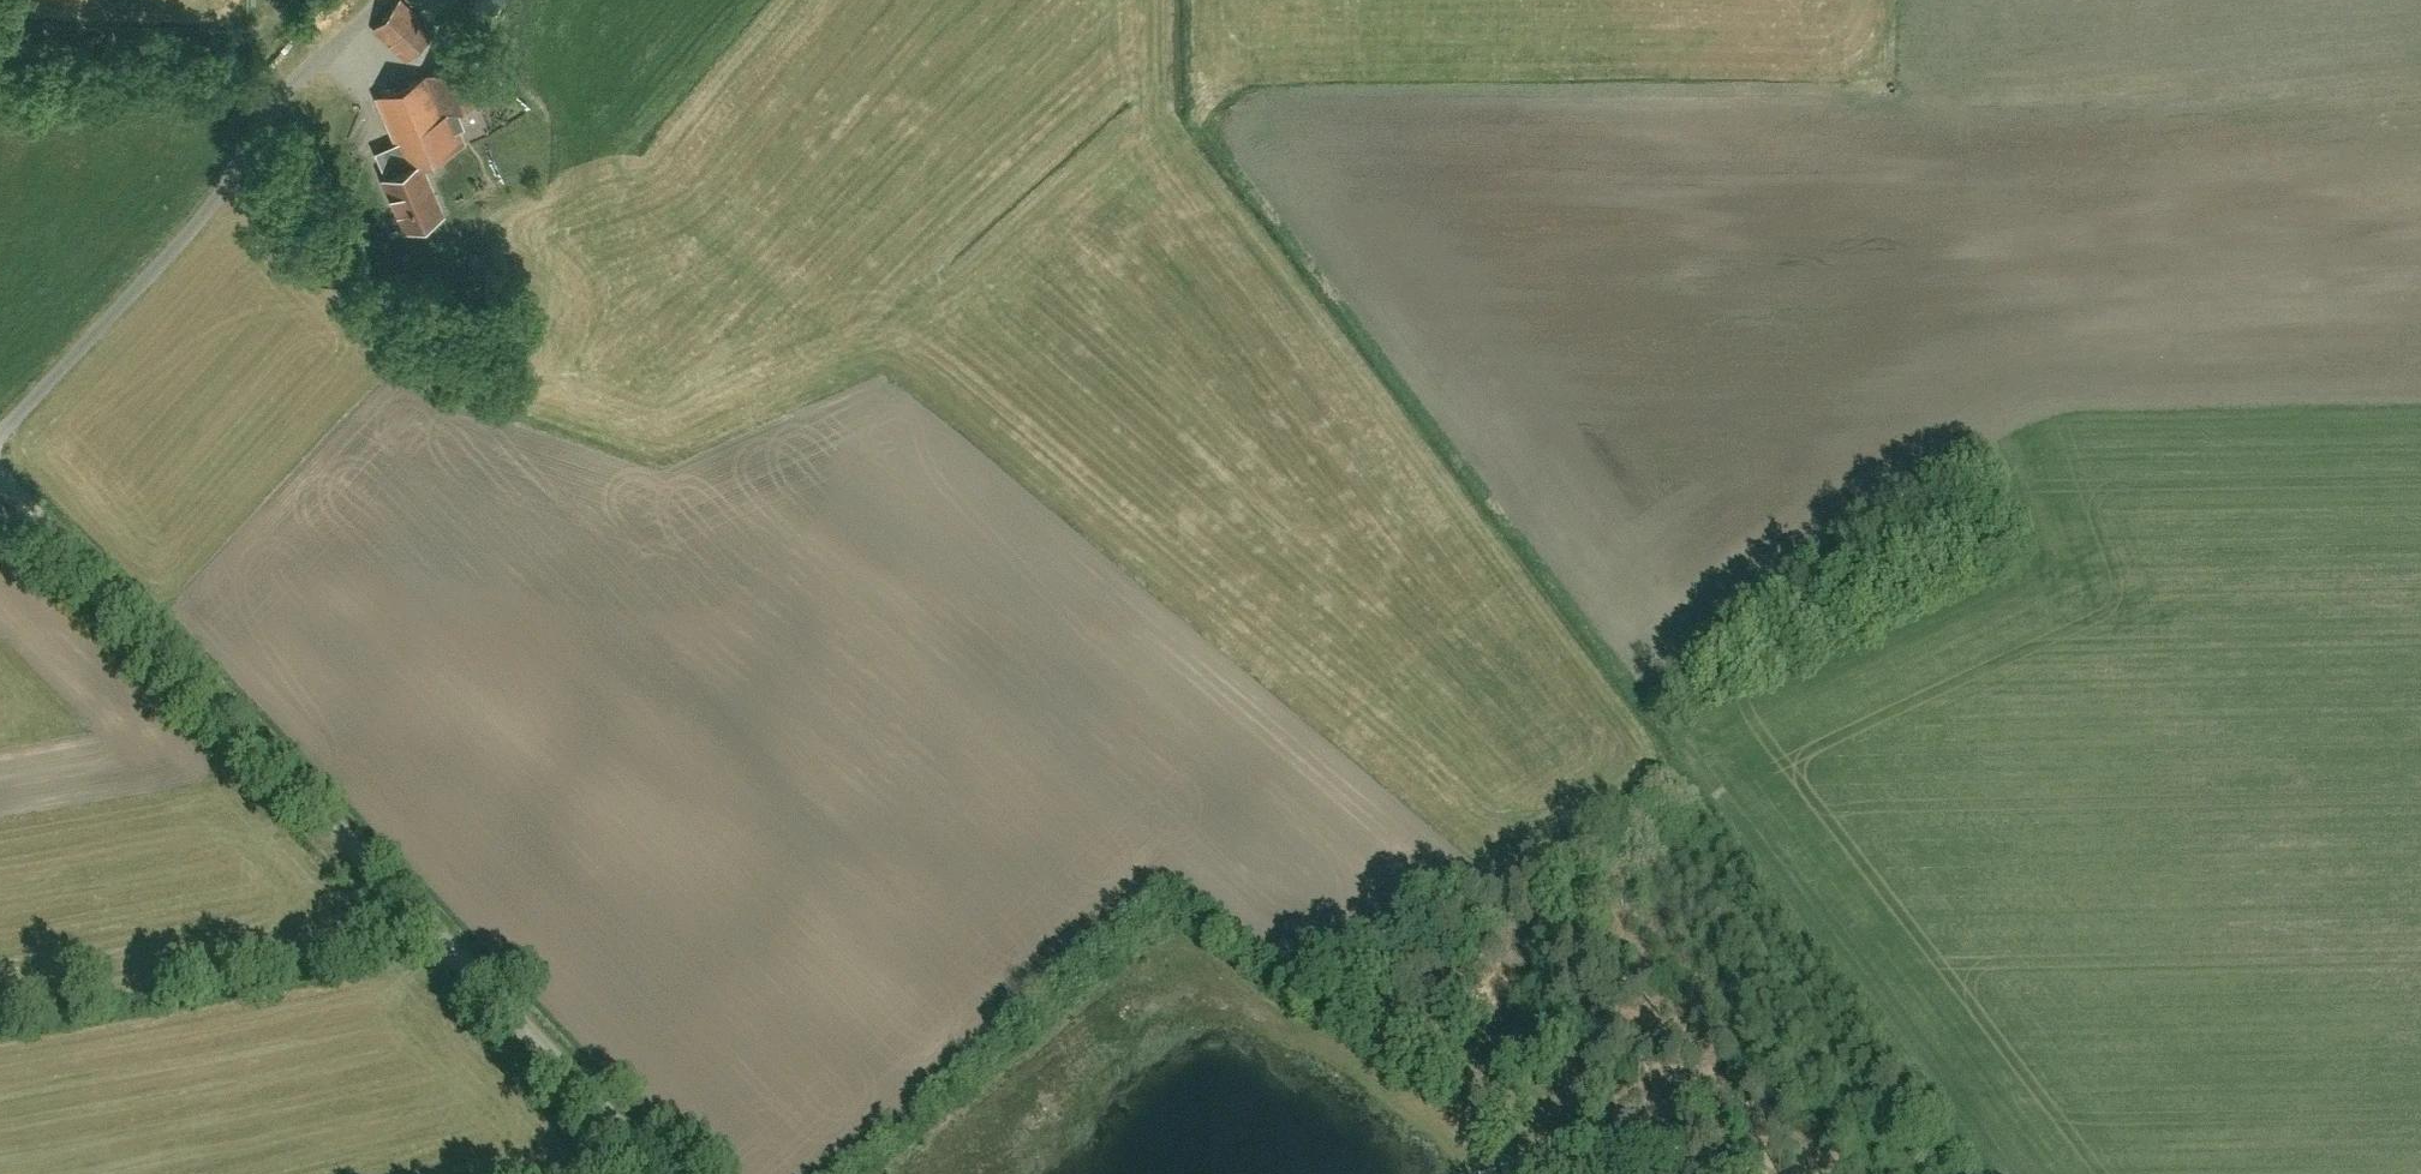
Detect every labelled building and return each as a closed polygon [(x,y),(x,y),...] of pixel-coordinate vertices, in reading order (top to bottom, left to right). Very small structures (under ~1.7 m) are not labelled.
[(490,18),(504,0),(469,0),(490,18)] [(407,61),(434,31),(400,1),(372,31),(407,61)] [(374,98),(405,169),(384,178),(406,228),(441,213),(419,162),(465,143),(458,129),(463,127),(454,107),(482,96),(466,59),(374,98)]
